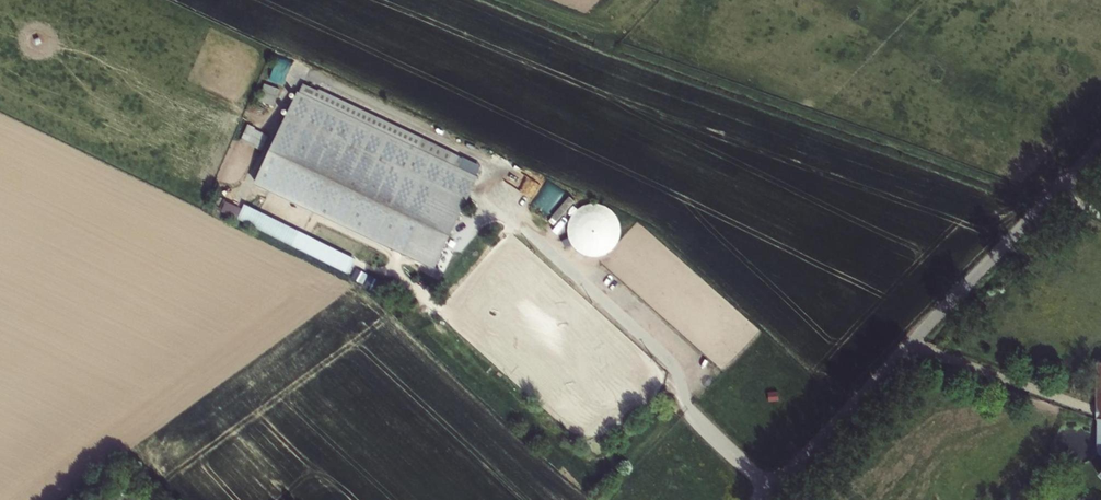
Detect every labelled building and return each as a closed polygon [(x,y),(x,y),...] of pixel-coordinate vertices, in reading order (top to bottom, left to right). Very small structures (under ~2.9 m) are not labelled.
[(296,88),(253,179),(401,250),(433,183),(463,198),(474,173),(296,88)] [(401,250),(431,264),(463,198),(433,183),(401,250)]
